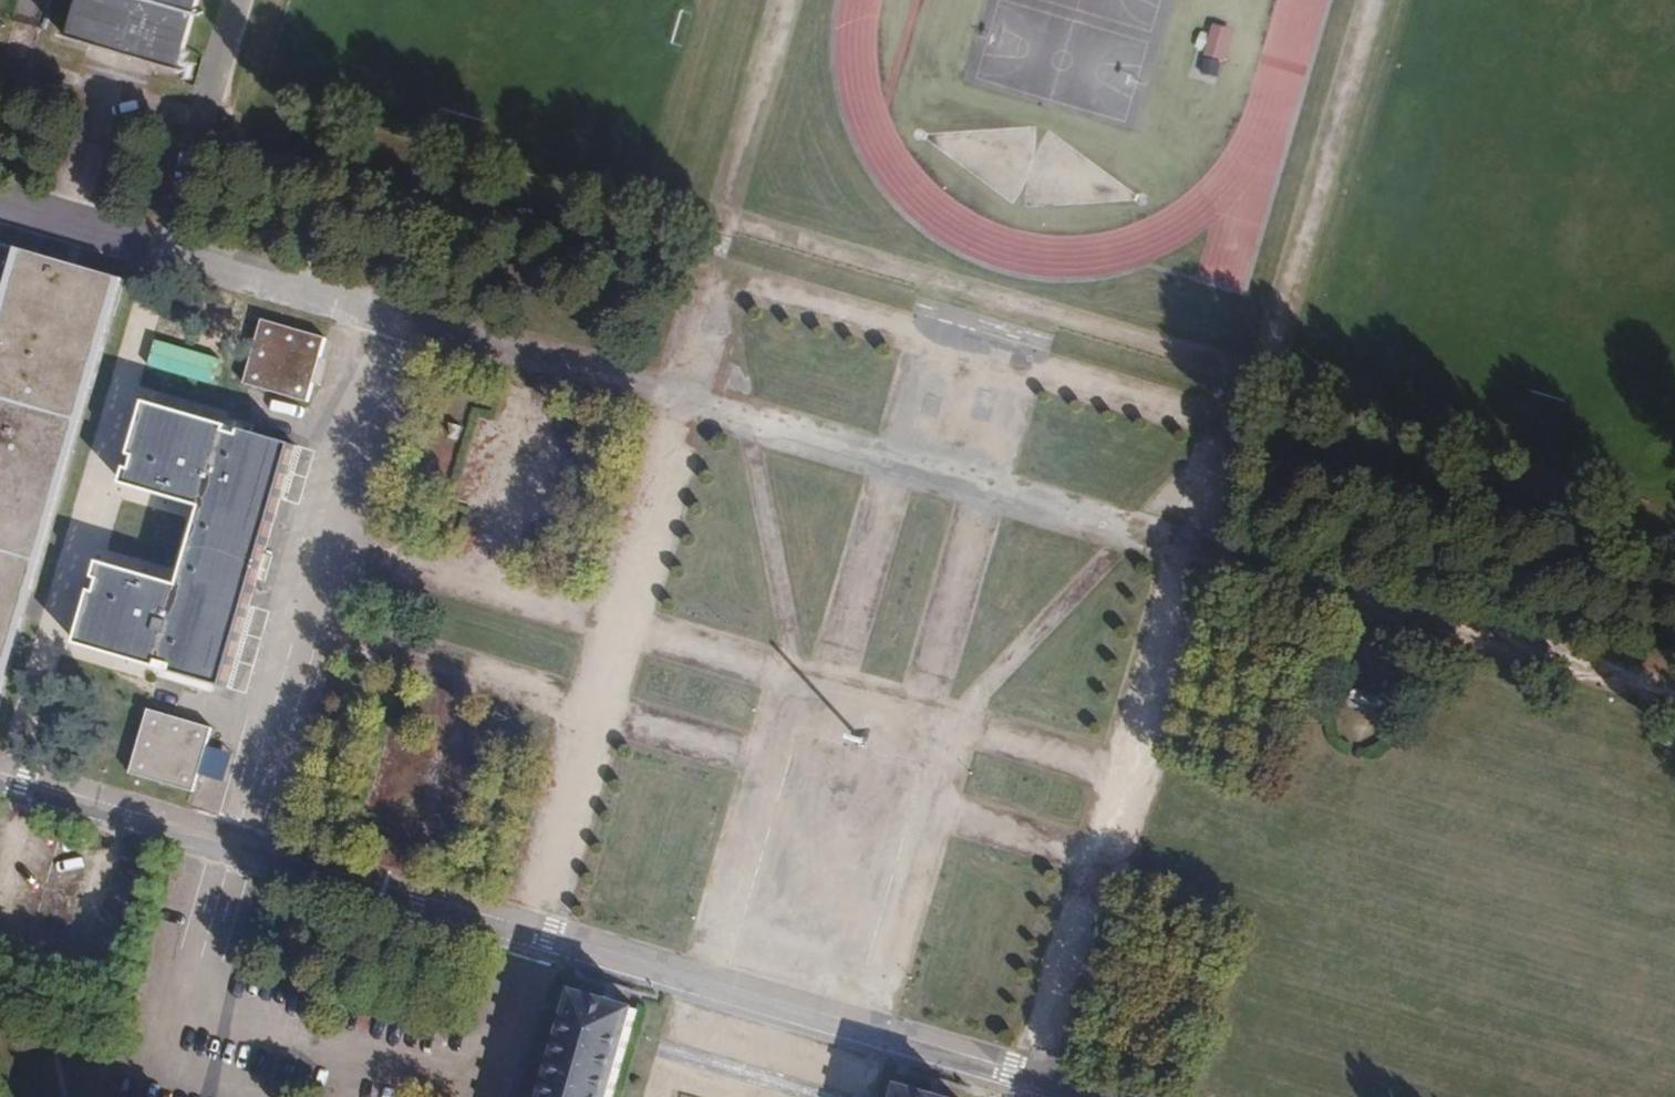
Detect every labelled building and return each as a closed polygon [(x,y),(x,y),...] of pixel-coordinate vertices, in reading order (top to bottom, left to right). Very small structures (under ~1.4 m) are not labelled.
[(40,30),(45,14),(49,0),(0,0),(0,19),(16,23),(40,30)] [(75,23),(72,34),(94,41),(157,59),(179,66),(198,0),(81,0),(75,23)] [(1224,59),(1229,33),(1201,28),(1196,54),(1224,59)] [(119,280),(0,245),(0,689),(119,280)] [(308,403),(327,339),(263,321),(244,384),(308,403)] [(299,444),(151,402),(128,483),(212,507),(189,586),(106,562),(83,643),(230,685),(299,444)] [(194,793),(212,729),(149,711),(131,774),(194,793)] [(638,1012),(577,994),(547,1096),(613,1096),(638,1012)]
